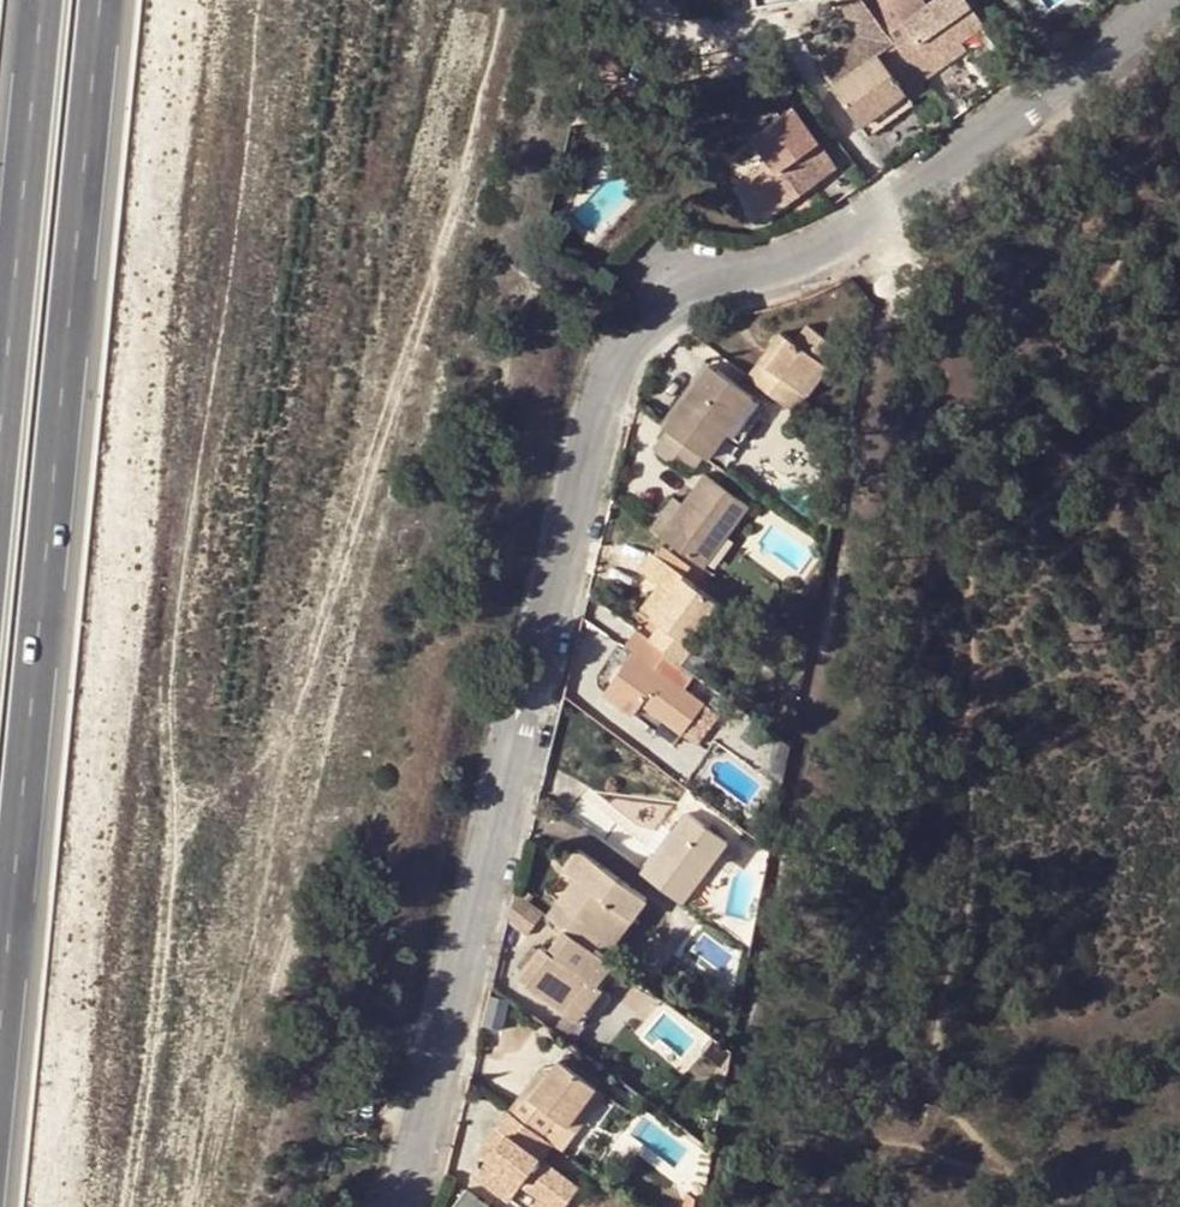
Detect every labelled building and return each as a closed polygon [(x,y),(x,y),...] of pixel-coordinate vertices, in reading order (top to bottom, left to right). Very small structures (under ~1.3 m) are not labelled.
[(866,3),(871,11),(880,5),(876,0),(869,0),(866,3)] [(939,70),(933,62),(960,41),(983,26),(964,0),(928,0),(924,3),(922,0),(876,0),(880,5),(871,11),(888,33),(903,22),(912,35),(897,46),(901,52),(923,82),(939,70)] [(903,22),(888,33),(897,46),(912,35),(903,22)] [(967,50),(960,41),(933,62),(939,70),(967,50)] [(923,82),(901,52),(884,64),(876,52),(857,66),(830,86),(858,123),(902,90),(908,99),(926,86),(923,82)] [(830,86),(857,66),(850,58),(824,78),(830,86)] [(902,90),(858,123),(867,135),(911,103),(908,99),(902,90)] [(791,107),(764,127),(749,137),(765,158),(775,171),(760,181),(744,192),(764,219),(836,168),(791,107)] [(588,108),(574,110),(571,125),(590,121),(588,108)] [(745,132),(749,137),(764,127),(760,121),(745,132)] [(744,192),(760,181),(775,171),(765,158),(735,179),(744,192)] [(756,360),(743,377),(792,413),(804,398),(794,391),(818,360),(826,367),(839,351),(806,323),(791,340),(779,330),(766,347),(777,356),(766,369),(756,360)] [(766,347),(756,360),(766,369),(777,356),(766,347)] [(830,370),(826,367),(818,360),(794,391),(804,398),(807,401),(830,370)] [(708,366),(659,427),(664,431),(702,457),(709,462),(725,438),(731,442),(760,402),(708,366)] [(687,478),(702,457),(664,431),(650,450),(687,478)] [(705,474),(683,505),(672,496),(646,531),(703,572),(751,509),(705,474)] [(660,547),(654,555),(657,558),(684,577),(690,568),(660,547)] [(635,570),(643,575),(657,558),(654,555),(649,552),(635,570)] [(666,655),(680,665),(697,677),(722,644),(708,631),(725,608),(684,577),(657,558),(643,575),(657,586),(669,594),(650,618),(662,627),(649,643),(666,655)] [(639,610),(650,618),(669,594),(657,586),(639,610)] [(666,655),(649,643),(636,633),(625,647),(634,653),(603,694),(632,719),(640,706),(679,736),(703,703),(656,667),(666,655)] [(699,736),(722,713),(713,705),(690,728),(699,736)] [(653,837),(663,844),(688,813),(677,805),(653,837)] [(663,844),(641,874),(680,902),(724,840),(688,813),(663,844)] [(603,936),(615,947),(622,953),(640,927),(633,922),(648,901),(576,848),(561,868),(579,883),(562,905),(556,901),(545,916),(563,929),(594,951),(603,936)] [(543,891),(556,901),(562,905),(579,883),(561,868),(543,891)] [(613,965),(606,960),(594,951),(563,929),(549,949),(542,943),(535,951),(521,969),(516,976),(583,1027),(607,994),(597,986),(613,965)] [(594,951),(606,960),(615,947),(603,936),(594,951)] [(521,969),(535,951),(528,945),(515,964),(521,969)] [(608,976),(614,1001),(636,996),(631,971),(608,976)] [(558,1062),(596,1089),(601,1081),(564,1052),(558,1062)] [(507,1113),(550,1143),(563,1122),(570,1128),(596,1089),(558,1062),(552,1071),(544,1082),(533,1074),(507,1113)] [(544,1082),(552,1071),(541,1063),(533,1074),(544,1082)] [(596,1089),(570,1128),(581,1137),(607,1097),(596,1089)] [(550,1143),(507,1113),(496,1126),(509,1135),(487,1162),(476,1176),(516,1206),(564,1206),(580,1187),(545,1161),(556,1147),(550,1143)] [(509,1135),(496,1126),(474,1154),(487,1162),(509,1135)] [(592,1206),(625,1206),(603,1190),(592,1206)]
